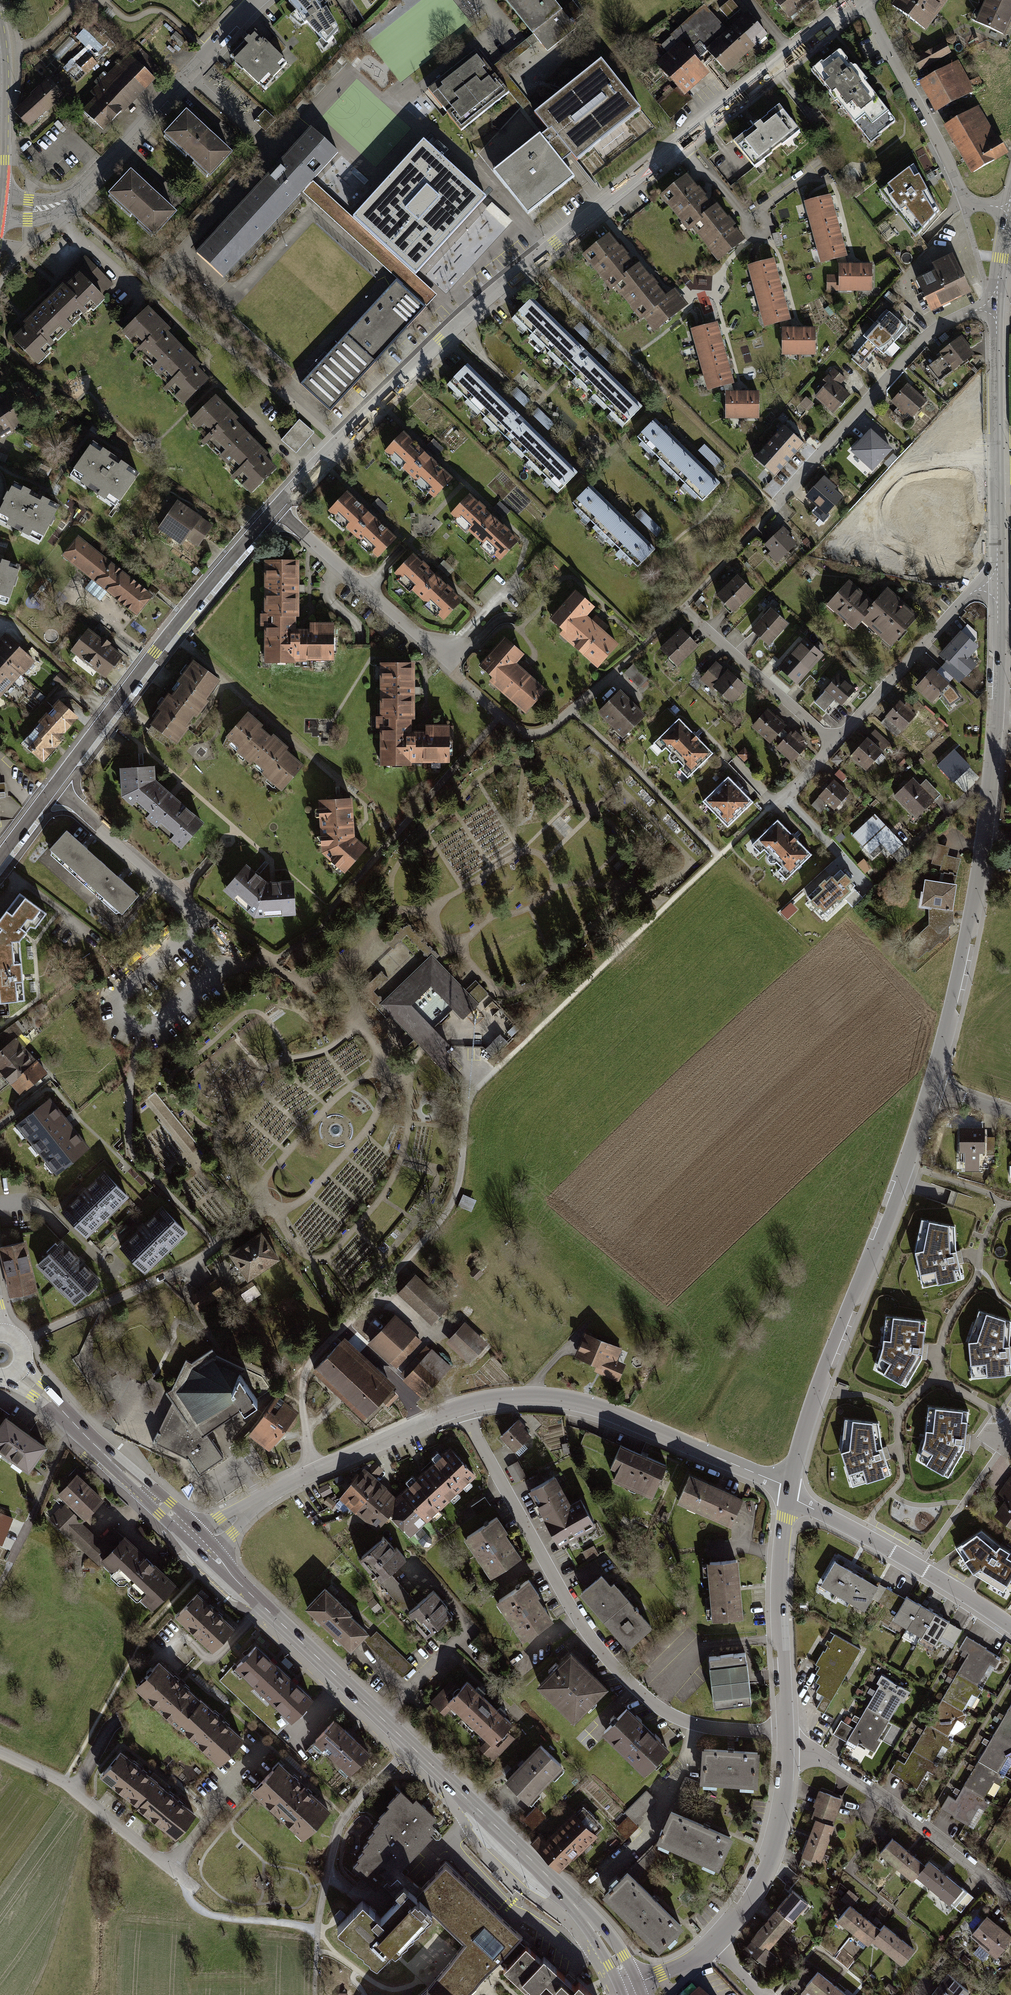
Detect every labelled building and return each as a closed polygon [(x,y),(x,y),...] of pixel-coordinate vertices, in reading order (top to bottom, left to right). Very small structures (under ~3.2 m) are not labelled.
[(323,0),(292,0),(291,1),(325,44),(346,28),(323,0)] [(476,13),(484,11),(481,0),(473,0),(476,13)] [(555,0),(506,0),(534,35),(536,38),(540,43),(548,53),(578,30),(571,21),(581,13),(573,3),(563,10),(555,0)] [(740,10),(732,0),(730,0),(719,9),(728,19),(740,10)] [(813,0),(775,0),(788,17),(797,10),(799,13),(807,7),(806,6),(813,0)] [(893,6),(925,29),(945,0),(897,0),(893,6)] [(1010,33),(1010,2),(1004,0),(988,0),(978,31),(1008,41),(1010,33)] [(709,77),(695,62),(706,53),(727,34),(704,7),(660,46),(668,55),(655,67),(684,99),(709,77)] [(769,39),(748,15),(727,34),(706,53),(727,77),(769,39)] [(266,36),(259,30),(233,56),(266,89),(292,62),(266,36)] [(492,73),(509,93),(566,164),(573,159),(503,72),(540,43),(534,35),(491,71),(492,73)] [(943,39),(911,57),(918,69),(950,52),(943,39)] [(856,70),(840,50),(814,70),(871,142),(897,121),(881,101),(856,70)] [(491,71),(475,52),(428,90),(461,131),(509,93),(492,73),(491,71)] [(95,65),(84,53),(72,64),(83,76),(95,65)] [(83,114),(102,133),(162,73),(156,67),(147,76),(127,56),(90,94),(96,100),(83,114)] [(641,110),(602,61),(538,112),(562,141),(578,161),(641,110)] [(959,61),(926,79),(942,109),(975,91),(959,61)] [(62,97),(48,81),(32,96),(33,97),(16,112),(28,125),(45,110),(46,111),(62,97)] [(669,119),(686,104),(674,90),(657,105),(669,119)] [(803,131),(782,104),(756,124),(736,140),(757,166),(803,131)] [(979,105),(945,124),(973,172),(1007,153),(979,105)] [(263,108),(253,120),(264,130),(274,118),(263,108)] [(236,153),(189,109),(166,134),(212,178),(236,153)] [(339,154),(311,128),(194,253),(223,279),(302,194),(307,189),(314,182),(339,154)] [(541,134),(494,172),(528,214),(575,177),(566,164),(555,151),(541,134)] [(491,192),(432,138),(356,220),(405,265),(415,274),(491,192)] [(914,166),(884,190),(920,235),(939,212),(925,186),(914,166)] [(179,213),(131,168),(109,192),(156,237),(179,213)] [(692,181),(687,177),(662,195),(721,262),(747,240),(732,224),(703,194),(692,181)] [(307,189),(302,194),(398,282),(427,309),(438,295),(415,274),(405,265),(356,220),(314,182),(307,189)] [(834,195),(807,202),(822,263),(849,256),(846,244),(843,231),(839,215),(836,202),(834,195)] [(608,234),(582,258),(654,334),(678,313),(672,305),(665,296),(654,283),(639,264),(635,267),(623,253),(608,234)] [(929,270),(914,278),(932,313),(972,292),(951,253),(941,258),(931,263),(933,268),(929,270)] [(112,284),(86,258),(54,289),(57,292),(48,301),(72,326),(91,306),(95,310),(104,301),(99,296),(112,284)] [(774,259),(746,266),(762,325),(790,318),(787,306),(783,292),(780,281),(777,269),(774,259)] [(851,264),(840,264),(840,291),(875,291),(874,264),(866,264),(851,264)] [(427,309),(398,282),(302,386),(331,412),(427,309)] [(675,288),(665,296),(672,305),(678,313),(688,305),(675,288)] [(512,317),(622,426),(641,407),(531,297),(512,317)] [(72,326),(48,301),(26,322),(28,324),(13,339),(38,364),(52,351),(49,348),(72,326)] [(213,377),(150,307),(124,330),(187,400),(213,377)] [(907,328),(886,310),(875,323),(895,341),(907,328)] [(717,322),(690,328),(705,389),(732,382),(729,370),(726,358),(723,346),(720,334),(717,322)] [(895,341),(875,323),(863,336),(883,355),(895,341)] [(575,331),(590,345),(596,339),(581,325),(575,331)] [(791,327),(781,326),(780,354),(813,355),(813,327),(803,327),(791,327)] [(976,356),(962,337),(940,354),(942,357),(928,368),(940,383),(976,356)] [(596,351),(611,365),(617,359),(602,345),(596,351)] [(448,381),(558,490),(571,476),(462,367),(448,381)] [(851,392),(828,374),(812,393),(835,412),(851,392)] [(928,401),(908,384),(895,399),(915,416),(928,401)] [(512,396),(527,410),(532,404),(517,390),(512,396)] [(735,392),(725,391),(724,417),(756,418),(757,392),(748,392),(735,392)] [(0,401),(0,409),(14,429),(26,420),(9,395),(0,401)] [(216,396),(190,420),(254,489),(280,466),(216,396)] [(801,404),(809,412),(816,404),(808,397),(801,404)] [(0,409),(0,438),(14,429),(0,409)] [(533,416),(548,430),(554,424),(538,410),(533,416)] [(298,418),(280,438),(295,451),(312,431),(298,418)] [(638,436),(703,501),(719,485),(654,420),(638,436)] [(808,445),(786,425),(757,455),(779,476),(808,445)] [(893,450),(871,431),(851,452),(873,472),(893,450)] [(382,453),(432,498),(452,477),(401,432),(382,453)] [(136,472),(89,440),(66,473),(113,505),(136,472)] [(699,450),(721,472),(727,466),(704,444),(699,450)] [(9,457),(0,454),(0,462),(7,464),(9,457)] [(843,492),(825,477),(808,497),(826,513),(843,492)] [(11,481),(0,503),(0,522),(39,541),(57,504),(11,481)] [(571,501),(638,568),(655,550),(588,484),(571,501)] [(324,514),(375,559),(395,537),(344,491),(324,514)] [(447,516),(499,562),(518,540),(467,494),(447,516)] [(213,524),(172,496),(153,524),(194,552),(213,524)] [(634,515),(657,537),(663,531),(640,509),(634,515)] [(781,527),(760,547),(775,563),(796,543),(781,527)] [(151,599),(77,536),(61,554),(99,587),(135,617),(151,599)] [(392,577),(443,622),(463,600),(412,555),(392,577)] [(0,559),(0,601),(5,603),(17,564),(0,559)] [(296,561),(261,561),(262,665),(335,664),(335,624),(317,624),(297,624),(296,594),(296,561)] [(755,591),(739,574),(717,595),(733,612),(755,591)] [(866,594),(847,579),(824,605),(851,628),(858,620),(874,600),(866,594)] [(885,588),(874,600),(858,620),(890,647),(917,615),(902,602),(885,588)] [(559,633),(597,666),(618,642),(605,631),(609,627),(601,620),(595,615),(592,619),(586,614),(593,605),(575,589),(549,619),(562,629),(559,633)] [(920,603),(923,606),(929,601),(925,597),(922,600),(920,603)] [(773,608),(753,630),(771,646),(791,624),(773,608)] [(125,655),(90,627),(72,649),(107,678),(125,655)] [(700,646),(683,628),(662,649),(679,666),(700,646)] [(980,644),(963,629),(936,658),(962,683),(976,668),(966,658),(980,644)] [(7,631),(0,638),(0,698),(37,660),(7,631)] [(488,679),(527,713),(548,689),(535,678),(539,673),(530,666),(525,661),(521,666),(515,661),(523,652),(504,636),(492,650),(479,665),(491,676),(488,679)] [(823,654),(802,636),(776,667),(779,670),(776,673),(789,685),(792,681),(796,684),(823,654)] [(183,685),(151,725),(177,746),(189,730),(187,729),(208,702),(204,700),(220,680),(195,660),(178,681),(183,685)] [(721,660),(702,680),(732,707),(750,687),(721,660)] [(412,661),(377,662),(378,765),(451,765),(450,725),(432,725),(413,725),(412,694),(412,661)] [(632,663),(622,672),(637,688),(647,679),(632,663)] [(951,683),(934,667),(918,684),(934,700),(951,683)] [(857,688),(838,672),(812,702),(827,715),(838,704),(841,706),(857,688)] [(814,680),(808,675),(797,686),(803,692),(814,680)] [(651,718),(622,689),(600,711),(628,740),(651,718)] [(84,719),(60,698),(22,740),(46,761),(84,719)] [(900,702),(883,721),(902,738),(919,719),(900,702)] [(784,726),(768,711),(753,727),(770,742),(771,740),(778,746),(789,734),(782,728),(784,726)] [(261,724),(249,714),(226,741),(238,751),(235,755),(250,767),(253,763),(283,788),(302,765),(284,750),(287,747),(272,734),(269,737),(258,727),(261,724)] [(695,736),(679,719),(653,745),(686,780),(713,754),(695,736)] [(791,732),(789,734),(778,746),(777,747),(792,761),(805,747),(801,742),(804,739),(795,731),(793,734),(791,732)] [(885,751),(870,737),(851,757),(866,771),(885,751)] [(745,748),(737,756),(745,763),(753,755),(745,748)] [(954,748),(936,765),(953,783),(971,766),(954,748)] [(156,767),(120,771),(125,799),(182,849),(204,822),(154,782),(156,767)] [(936,803),(914,776),(894,793),(916,819),(936,803)] [(730,778),(705,803),(729,828),(755,803),(742,790),(730,778)] [(849,794),(834,779),(818,794),(833,810),(849,794)] [(354,801),(322,801),(324,855),(345,874),(368,847),(357,838),(354,801)] [(897,841),(875,815),(851,836),(873,862),(897,841)] [(812,855),(779,820),(754,844),(787,879),(812,855)] [(63,828),(45,849),(119,913),(138,892),(121,877),(86,847),(63,828)] [(933,863),(941,865),(945,849),(937,847),(933,863)] [(942,883),(926,881),(922,905),(930,906),(930,925),(910,944),(910,955),(919,957),(926,950),(929,950),(939,941),(941,941),(947,935),(947,926),(949,924),(949,907),(953,885),(959,862),(950,860),(946,874),(945,874),(942,883)] [(247,864),(224,887),(233,897),(235,893),(248,904),(245,909),(253,917),(262,917),(262,913),(295,911),(293,879),(264,878),(247,864)] [(845,901),(825,880),(805,900),(825,921),(845,901)] [(24,1001),(21,942),(32,930),(37,930),(47,915),(20,895),(0,921),(0,1004),(24,1001)] [(399,942),(405,936),(424,955),(427,958),(384,1001),(380,1004),(391,1015),(411,1037),(448,1075),(448,1072),(449,1046),(447,1043),(426,1021),(411,1006),(430,987),(445,1002),(462,1020),(487,995),(474,981),(465,989),(465,990),(461,986),(435,960),(438,957),(405,922),(384,942),(391,950),(399,942)] [(387,978),(381,971),(360,991),(387,1019),(391,1015),(380,1004),(384,1001),(374,991),(387,978)] [(0,1050),(0,1078),(4,1075),(21,1096),(48,1073),(17,1036),(25,1029),(18,1020),(0,1036),(0,1040),(5,1046),(0,1050)] [(51,1089),(14,1116),(50,1165),(87,1138),(81,1131),(51,1089)] [(985,1127),(961,1127),(960,1152),(966,1152),(966,1171),(980,1171),(980,1153),(984,1153),(985,1127)] [(85,1192),(65,1211),(87,1235),(129,1196),(106,1172),(85,1192)] [(144,1225),(122,1247),(145,1271),(186,1231),(163,1207),(144,1225)] [(955,1226),(922,1220),(915,1252),(923,1287),(963,1278),(958,1258),(955,1248),(955,1226)] [(263,1233),(231,1254),(248,1280),(280,1259),(263,1233)] [(63,1241),(38,1264),(75,1303),(88,1291),(100,1280),(82,1260),(63,1241)] [(28,1242),(1,1247),(10,1295),(37,1290),(28,1242)] [(470,1274),(477,1281),(483,1274),(477,1268),(470,1274)] [(414,1272),(396,1291),(433,1325),(450,1307),(414,1272)] [(979,1310),(968,1341),(972,1377),(1010,1373),(1010,1361),(1010,1353),(1009,1342),(1010,1323),(1010,1321),(979,1310)] [(396,1316),(370,1343),(396,1368),(422,1341),(396,1316)] [(877,1368),(906,1384),(923,1356),(923,1350),(926,1320),(886,1316),(883,1347),(877,1368)] [(464,1322),(446,1341),(469,1362),(487,1343),(464,1322)] [(621,1346),(583,1329),(572,1354),(594,1363),(591,1368),(615,1378),(623,1362),(615,1359),(621,1346)] [(390,1390),(396,1384),(346,1339),(315,1372),(365,1417),(381,1399),(389,1406),(398,1396),(390,1390)] [(428,1347),(399,1378),(423,1400),(452,1369),(428,1347)] [(189,1460),(200,1475),(225,1459),(208,1433),(237,1415),(252,1405),(272,1391),(263,1377),(244,1369),(217,1355),(213,1350),(191,1364),(186,1361),(173,1389),(166,1394),(173,1402),(153,1443),(189,1460)] [(277,1397),(250,1435),(270,1449),(297,1411),(277,1397)] [(920,1459),(949,1476),(965,1448),(966,1442),(969,1411),(928,1408),(926,1439),(920,1459)] [(0,1416),(0,1450),(26,1469),(45,1442),(5,1413),(3,1412),(0,1416)] [(879,1422),(846,1418),(841,1450),(852,1485),(891,1473),(884,1453),(881,1443),(879,1422)] [(519,1419),(500,1437),(515,1453),(532,1437),(523,1428),(526,1426),(519,1419)] [(742,1434),(737,1446),(754,1453),(759,1441),(742,1434)] [(152,1453),(137,1446),(147,1462),(152,1453)] [(622,1448),(612,1469),(620,1472),(616,1481),(651,1496),(655,1488),(657,1489),(667,1468),(622,1448)] [(365,1470),(341,1498),(378,1529),(390,1516),(411,1537),(477,1475),(449,1450),(442,1457),(438,1452),(432,1458),(436,1462),(397,1500),(373,1478),(381,1469),(376,1464),(367,1473),(365,1470)] [(509,1463),(516,1480),(527,1476),(520,1459),(509,1463)] [(68,1476),(73,1480),(60,1495),(68,1503),(61,1511),(60,1510),(53,1517),(52,1517),(50,1519),(99,1564),(104,1560),(152,1605),(167,1589),(171,1589),(171,1585),(173,1583),(114,1528),(100,1542),(79,1522),(101,1499),(82,1481),(86,1477),(76,1468),(68,1476)] [(689,1474),(678,1500),(730,1523),(741,1497),(689,1474)] [(557,1476),(532,1490),(545,1515),(543,1515),(558,1544),(560,1543),(562,1548),(579,1539),(577,1534),(584,1531),(586,1536),(595,1531),(592,1526),(596,1524),(581,1495),(570,1501),(557,1476)] [(1010,1523),(1010,1483),(992,1509),(1010,1523)] [(3,1545),(14,1518),(0,1512),(0,1544),(3,1545)] [(498,1517),(467,1537),(491,1574),(521,1555),(498,1517)] [(1010,1582),(1010,1553),(999,1545),(982,1531),(957,1548),(960,1552),(974,1573),(979,1576),(1005,1592),(1010,1582)] [(378,1580),(380,1583),(391,1573),(407,1558),(397,1547),(395,1550),(384,1538),(359,1561),(370,1574),(369,1575),(376,1582),(378,1580)] [(739,1557),(707,1560),(707,1564),(702,1564),(703,1576),(709,1576),(712,1605),(704,1606),(705,1617),(713,1616),(713,1619),(744,1616),(739,1557)] [(879,1587),(836,1561),(822,1585),(836,1593),(832,1600),(836,1603),(840,1596),(856,1606),(853,1611),(859,1615),(863,1609),(890,1625),(893,1620),(937,1646),(942,1637),(954,1645),(962,1632),(950,1625),(951,1623),(907,1596),(904,1600),(880,1585),(879,1587)] [(406,1613),(417,1603),(391,1573),(380,1583),(406,1613)] [(608,1582),(600,1573),(579,1591),(627,1646),(652,1625),(612,1579),(608,1582)] [(527,1578),(497,1599),(521,1637),(554,1617),(527,1578)] [(325,1588),(306,1609),(350,1651),(368,1633),(350,1616),(352,1614),(325,1588)] [(443,1600),(434,1591),(419,1605),(410,1612),(419,1622),(416,1625),(427,1637),(451,1616),(445,1609),(446,1608),(441,1602),(443,1600)] [(197,1593),(179,1613),(187,1620),(185,1622),(205,1640),(207,1639),(215,1646),(232,1627),(216,1613),(215,1614),(211,1611),(212,1609),(205,1602),(206,1602),(197,1593)] [(374,1598),(368,1603),(376,1612),(382,1607),(374,1598)] [(412,1665),(378,1632),(372,1638),(369,1635),(365,1640),(367,1641),(365,1642),(401,1677),(412,1665)] [(824,1695),(817,1707),(825,1711),(861,1648),(835,1634),(831,1641),(828,1640),(826,1644),(829,1646),(826,1652),(824,1651),(817,1664),(821,1666),(817,1673),(820,1675),(817,1681),(821,1684),(817,1691),(824,1695)] [(986,1648),(967,1637),(959,1648),(969,1653),(957,1672),(977,1684),(989,1663),(995,1666),(1000,1657),(986,1649),(986,1648)] [(312,1697),(259,1647),(237,1670),(290,1720),(312,1697)] [(605,1686),(570,1651),(569,1652),(537,1684),(572,1719),(605,1686)] [(722,1655),(710,1656),(715,1705),(752,1701),(747,1651),(734,1653),(734,1651),(722,1652),(722,1655)] [(182,1682),(161,1662),(135,1689),(178,1729),(203,1702),(182,1682)] [(983,1687),(977,1684),(957,1672),(943,1698),(962,1710),(972,1693),(977,1696),(983,1687)] [(841,1720),(834,1733),(846,1740),(847,1739),(857,1744),(859,1741),(875,1750),(881,1739),(878,1738),(901,1698),(904,1700),(909,1691),(880,1674),(876,1682),(879,1684),(854,1728),(841,1720)] [(451,1678),(429,1701),(445,1716),(453,1707),(485,1738),(478,1745),(492,1759),(514,1736),(506,1727),(511,1722),(468,1681),(461,1688),(451,1678)] [(962,1710),(943,1698),(928,1722),(948,1734),(957,1718),(962,1722),(967,1713),(962,1710)] [(178,1729),(219,1766),(243,1740),(219,1717),(203,1702),(178,1729)] [(990,1739),(984,1736),(981,1741),(987,1745),(961,1789),(956,1786),(954,1791),(959,1794),(956,1798),(949,1794),(942,1807),(974,1826),(1010,1763),(1010,1703),(990,1739)] [(617,1710),(601,1727),(645,1769),(668,1745),(626,1705),(619,1712),(617,1710)] [(334,1722),(312,1745),(310,1747),(318,1755),(322,1751),(340,1769),(338,1771),(346,1779),(369,1755),(334,1722)] [(898,1758),(890,1770),(923,1790),(954,1737),(952,1736),(948,1734),(928,1722),(905,1762),(898,1758)] [(538,1739),(503,1776),(527,1799),(529,1797),(532,1800),(540,1791),(538,1789),(551,1774),(555,1778),(564,1768),(561,1764),(563,1762),(538,1739)] [(759,1748),(702,1745),(700,1777),(758,1780),(759,1748)] [(121,1753),(100,1777),(174,1841),(195,1816),(121,1753)] [(279,1763),(251,1793),(255,1797),(304,1842),(332,1812),(279,1763)] [(816,1818),(803,1852),(821,1860),(822,1858),(829,1861),(832,1855),(825,1853),(837,1823),(834,1822),(844,1798),(819,1789),(813,1804),(816,1805),(811,1816),(816,1818)] [(399,1898),(414,1882),(399,1868),(431,1835),(427,1831),(424,1829),(435,1817),(416,1799),(413,1802),(401,1790),(388,1804),(390,1806),(379,1818),(381,1820),(374,1828),(376,1830),(369,1838),(371,1840),(364,1847),(366,1849),(358,1857),(361,1859),(353,1867),(368,1881),(374,1874),(399,1898)] [(656,1800),(647,1791),(625,1812),(629,1816),(617,1828),(627,1839),(639,1826),(637,1824),(644,1817),(642,1815),(656,1800)] [(538,1805),(526,1817),(535,1826),(547,1814),(538,1805)] [(542,1831),(532,1840),(560,1869),(598,1833),(595,1829),(601,1823),(583,1805),(577,1812),(574,1809),(547,1836),(542,1831)] [(671,1806),(657,1836),(718,1865),(731,1834),(671,1806)] [(894,1834),(882,1849),(880,1850),(913,1878),(921,1885),(925,1880),(950,1901),(954,1897),(965,1906),(975,1894),(966,1887),(930,1857),(927,1862),(894,1834)] [(416,1896),(418,1899),(419,1897),(430,1907),(432,1909),(430,1910),(432,1912),(465,1943),(460,1948),(465,1953),(430,1990),(436,1994),(466,1994),(479,1981),(499,1960),(506,1966),(525,1946),(518,1940),(522,1935),(482,1898),(445,1863),(421,1889),(422,1889),(416,1896)] [(626,1867),(600,1891),(658,1949),(684,1925),(626,1867)] [(500,1879),(503,1876),(497,1870),(494,1873),(500,1879)] [(426,1918),(431,1915),(432,1912),(430,1910),(432,1909),(430,1907),(419,1897),(418,1899),(416,1896),(422,1889),(421,1889),(414,1882),(399,1898),(381,1917),(363,1900),(337,1927),(338,1930),(344,1933),(345,1936),(350,1939),(351,1942),(357,1945),(358,1948),(363,1951),(364,1954),(369,1957),(370,1960),(377,1964),(392,1948),(395,1951),(401,1947),(402,1944),(407,1940),(408,1938),(413,1934),(414,1931),(420,1928),(420,1924),(426,1921),(426,1918)] [(753,1937),(745,1946),(769,1966),(778,1955),(770,1947),(808,1901),(807,1900),(813,1893),(800,1882),(794,1890),(792,1888),(752,1936),(753,1937)] [(849,1887),(840,1898),(849,1905),(838,1918),(867,1943),(872,1938),(894,1956),(892,1959),(899,1964),(901,1962),(902,1963),(916,1947),(900,1934),(886,1921),(882,1926),(878,1922),(880,1919),(876,1915),(872,1920),(852,1903),(859,1896),(849,1887)] [(991,1915),(976,1931),(998,1952),(1010,1938),(1010,1933),(991,1915)] [(503,1969),(526,1990),(529,1987),(535,1993),(546,1982),(560,1994),(593,1994),(579,1982),(575,1986),(568,1979),(544,1956),(541,1959),(526,1945),(525,1946),(506,1966),(503,1969)] [(819,1994),(853,1994),(836,1981),(819,1967),(811,1977),(800,1969),(788,1984),(795,1989),(800,1993),(806,1985),(819,1994)] [(950,1972),(931,1994),(965,1994),(971,1988),(950,1972)] [(890,1982),(885,1988),(894,1994),(898,1988),(890,1982)]
